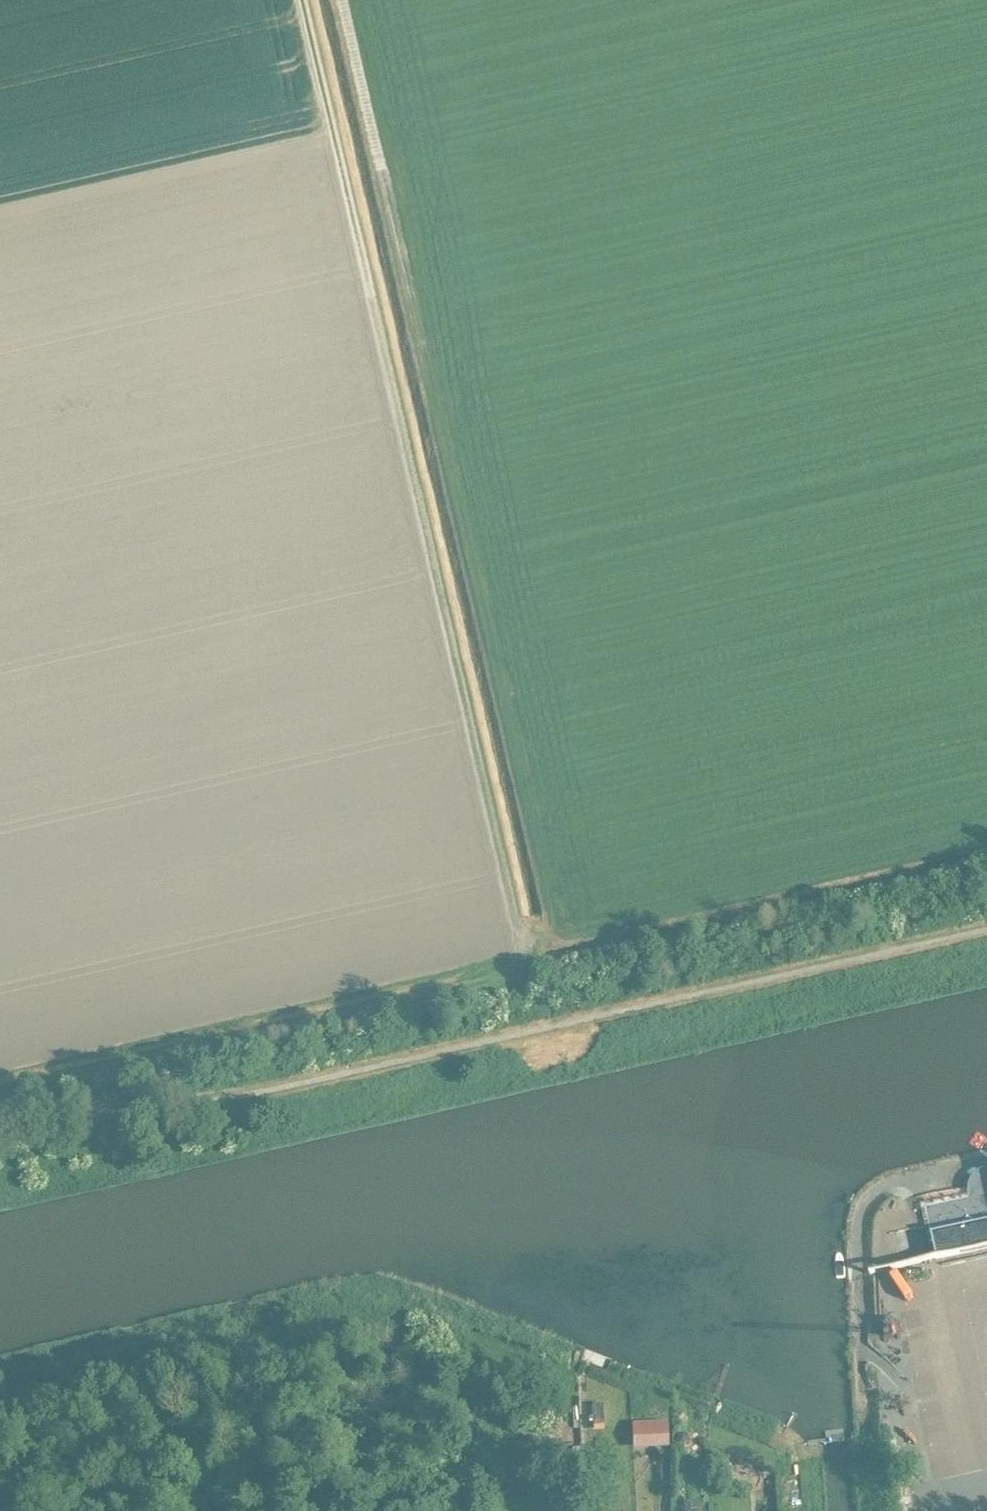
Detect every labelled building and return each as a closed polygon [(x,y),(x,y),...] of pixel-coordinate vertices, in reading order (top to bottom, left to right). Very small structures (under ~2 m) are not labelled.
[(926,1206),(931,1232),(936,1257),(986,1245),(986,1219),(974,1222),(968,1196),(926,1206)] [(602,1403),(600,1403),(591,1403),(592,1424),(603,1424),(602,1403)] [(629,1423),(631,1446),(665,1444),(663,1421),(629,1423)]
